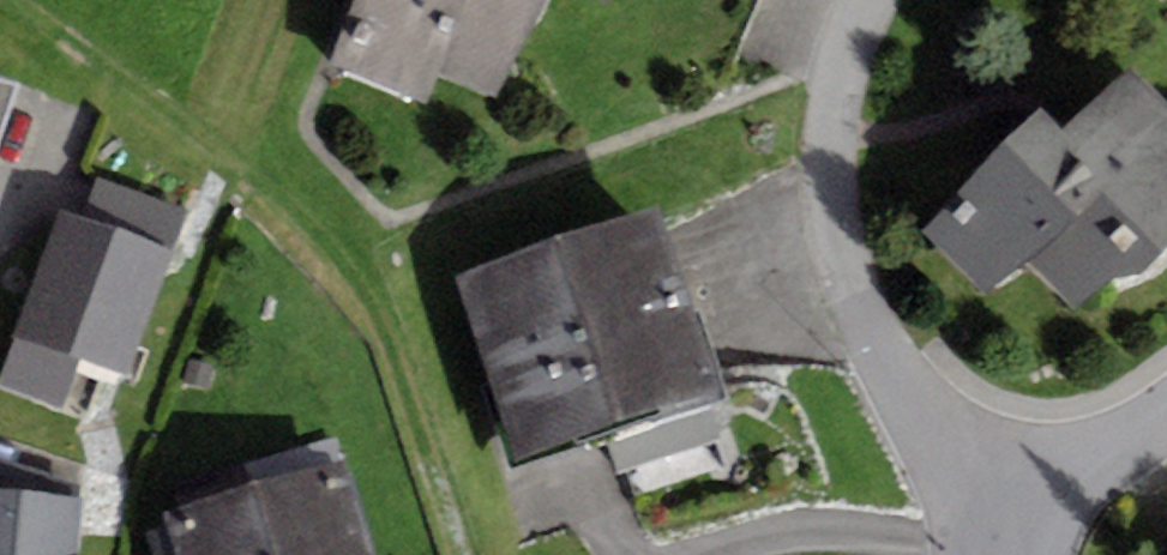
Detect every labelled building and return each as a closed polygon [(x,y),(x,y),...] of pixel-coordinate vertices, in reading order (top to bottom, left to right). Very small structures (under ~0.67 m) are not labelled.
[(325,67),(423,108),(437,74),(493,98),(535,0),(353,0),(325,67)] [(1130,67),(1062,129),(1042,109),(925,231),(992,292),(1028,259),(1077,308),(1111,279),(1140,275),(1166,250),(1166,104),(1130,67)] [(19,86),(0,79),(0,139),(19,86)] [(81,221),(172,252),(188,207),(97,176),(81,221)] [(520,465),(726,395),(660,205),(456,276),(520,465)] [(130,375),(172,252),(81,221),(57,212),(15,335),(82,358),(130,375)] [(15,335),(0,378),(0,387),(64,409),(82,358),(15,335)] [(0,458),(0,490),(81,497),(83,486),(0,458)] [(344,461),(255,487),(275,554),(372,554),(344,461)] [(255,487),(163,515),(175,554),(275,554),(255,487)] [(81,497),(0,490),(0,554),(76,554),(81,497)]
